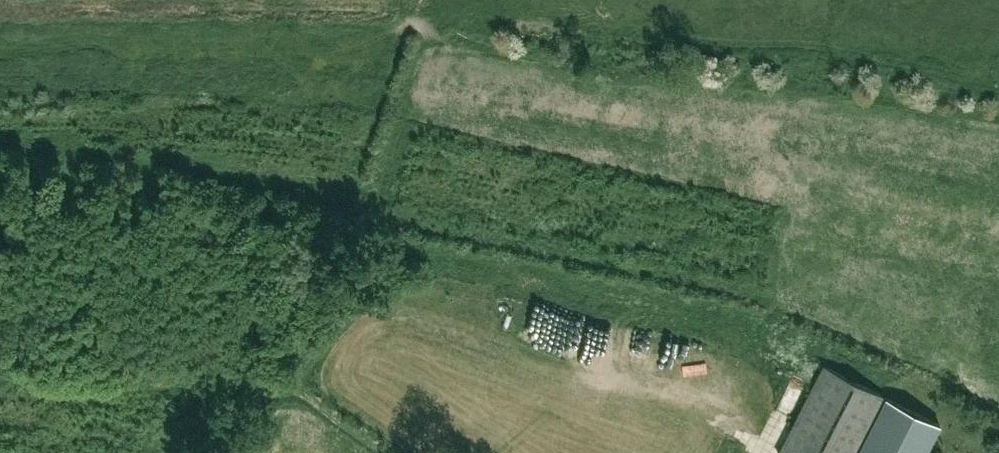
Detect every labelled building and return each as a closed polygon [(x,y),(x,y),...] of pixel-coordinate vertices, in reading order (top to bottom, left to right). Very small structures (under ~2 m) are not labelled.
[(822,365),(778,452),(852,452),(881,395),(822,365)] [(939,423),(885,396),(856,452),(924,452),(939,423)]
